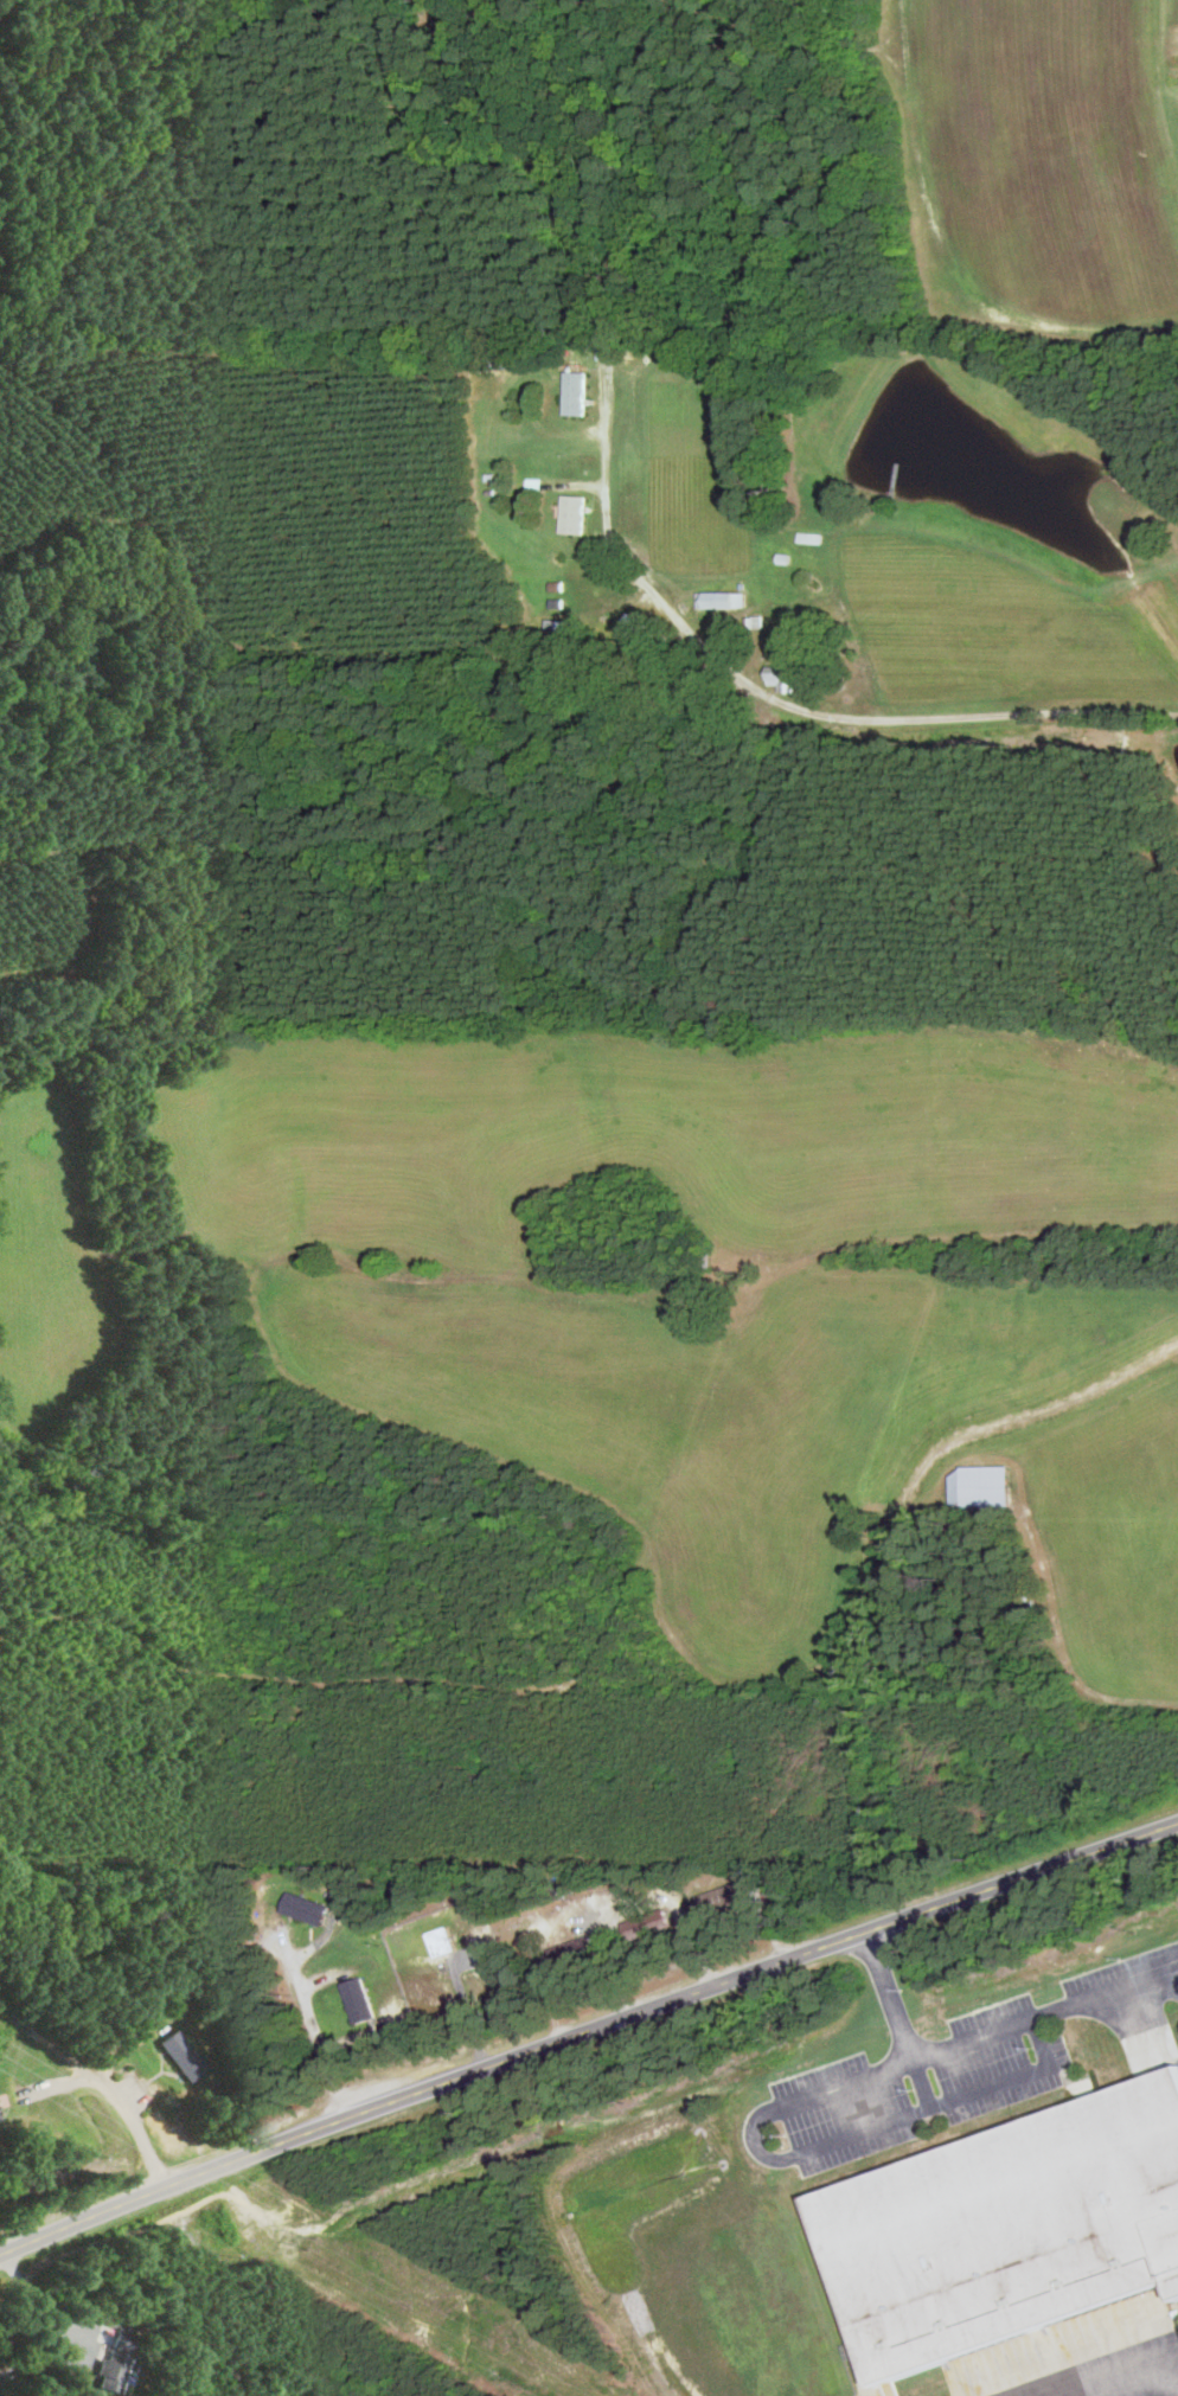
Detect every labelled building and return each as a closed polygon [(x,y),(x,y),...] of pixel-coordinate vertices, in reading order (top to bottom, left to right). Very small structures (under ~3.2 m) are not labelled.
[(587,371),(565,371),(565,414),(587,414),(587,371)] [(563,533),(585,533),(585,495),(563,495),(563,533)] [(823,533),(799,533),(799,543),(823,543),(823,533)] [(746,607),(746,591),(697,591),(697,607),(746,607)] [(628,628),(651,628),(651,614),(629,613),(628,628)] [(570,633),(571,621),(548,619),(547,631),(570,633)] [(768,689),(802,689),(802,665),(768,665),(768,689)] [(712,1248),(699,1248),(699,1268),(712,1268),(712,1248)] [(1010,1467),(952,1467),(952,1508),(1010,1508),(1010,1467)] [(282,1911),(323,1925),(330,1904),(289,1891),(282,1911)] [(627,1941),(671,1930),(666,1909),(622,1920),(627,1941)] [(436,1957),(456,1951),(448,1926),(428,1932),(436,1957)] [(598,1955),(592,1935),(550,1948),(556,1968),(598,1955)] [(374,2019),(367,1977),(345,1981),(353,2023),(374,2019)] [(156,2043),(187,2082),(204,2068),(173,2030),(156,2043)] [(1164,2279),(1171,2295),(1177,2293),(1177,2070),(1176,2063),(802,2196),(869,2383),(1164,2279)] [(95,2388),(119,2394),(134,2334),(111,2328),(95,2388)]
